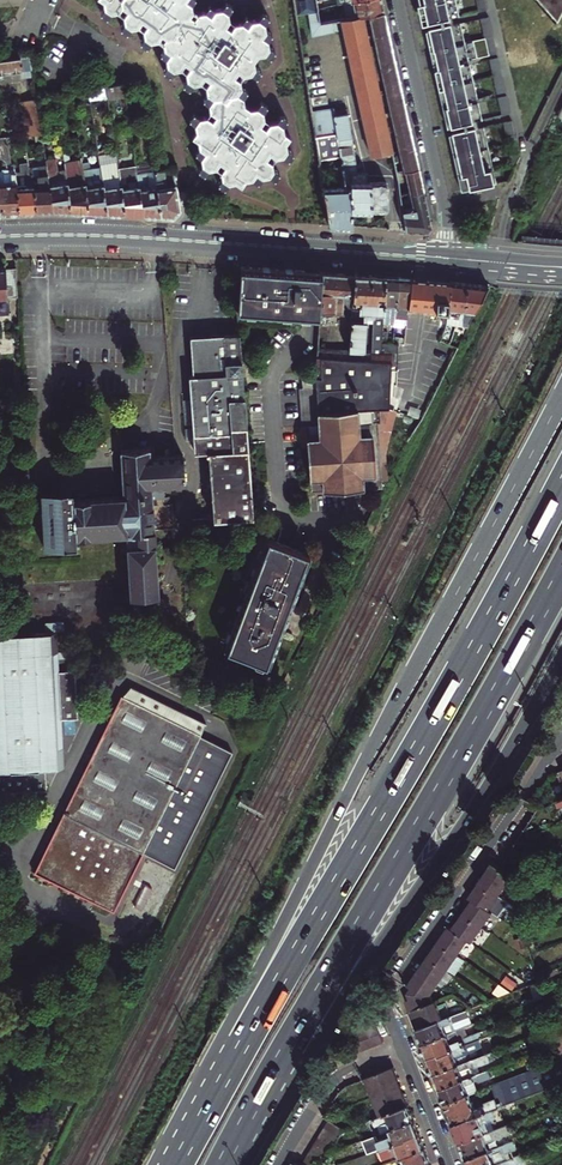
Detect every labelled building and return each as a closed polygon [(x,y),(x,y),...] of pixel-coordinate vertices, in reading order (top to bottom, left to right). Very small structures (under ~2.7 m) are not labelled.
[(192,11),(190,4),(185,0),(104,0),(104,7),(110,11),(118,10),(122,5),(124,6),(127,8),(123,14),(123,21),(129,25),(137,23),(140,18),(143,20),(146,22),(142,27),(142,36),(149,40),(156,39),(160,41),(162,42),(163,49),(169,54),(165,60),(165,67),(172,72),(179,71),(183,65),(189,68),(184,74),(185,81),(191,85),(199,84),(203,79),(208,83),(204,89),(205,95),(211,99),(207,104),(208,111),(214,116),(210,121),(205,117),(197,118),(193,125),(195,132),(191,138),(196,142),(198,150),(203,153),(199,159),(201,166),(207,170),(216,168),(221,171),(222,179),(228,183),(236,181),(240,175),(246,179),(253,178),(257,172),(262,176),(270,175),(274,169),(272,161),(266,157),(271,152),(276,155),(284,155),(288,149),(286,142),(280,138),(285,132),(283,125),(277,120),(269,122),(264,118),(264,110),(257,106),(250,108),(245,104),(244,96),(238,92),(242,87),(241,79),(235,75),(239,69),(245,74),(252,73),(257,67),(255,59),(258,54),(266,53),(270,48),(269,42),(263,37),(267,32),(266,24),(260,19),(252,21),(248,27),(243,23),(236,24),(232,30),(229,28),(227,26),(231,20),(229,13),(223,9),(216,11),(211,18),(205,13),(197,15),(193,20),(188,16),(192,11)] [(344,4),(347,19),(362,16),(369,15),(384,12),(382,4),(381,0),(360,0),(351,2),(344,4)] [(419,0),(419,2),(420,4),(423,20),(424,21),(424,23),(428,22),(452,16),(459,15),(456,0),(419,0)] [(479,11),(487,9),(485,0),(477,0),(479,11)] [(558,21),(561,14),(548,0),(539,0),(558,21)] [(561,14),(561,11),(561,0),(548,0),(561,14)] [(227,4),(223,9),(229,13),(233,8),(227,4)] [(110,11),(104,7),(100,12),(106,16),(110,11)] [(216,11),(210,7),(207,11),(205,13),(211,18),(216,11)] [(319,11),(309,13),(313,36),(338,32),(336,21),(321,24),(319,11)] [(373,34),(388,31),(386,21),(384,12),(369,15),(373,34)] [(263,14),(260,19),(266,24),(270,19),(263,14)] [(392,151),(362,16),(347,19),(342,20),(371,156),(392,151)] [(452,16),(428,22),(428,24),(429,27),(451,22),(451,24),(454,23),(452,16)] [(488,16),(481,18),(485,36),(493,34),(488,16)] [(247,18),(243,23),(248,27),(252,21),(247,18)] [(123,21),(119,26),(126,30),(129,25),(123,21)] [(429,27),(425,28),(426,30),(429,47),(429,48),(431,57),(433,63),(434,69),(434,70),(438,85),(438,86),(438,88),(441,100),(442,104),(442,106),(443,107),(445,116),(446,123),(447,125),(447,127),(451,126),(476,121),(482,119),(469,59),(489,55),(485,36),(465,41),(461,22),(454,23),(451,24),(451,22),(429,27)] [(373,34),(377,54),(392,50),(390,39),(388,31),(373,34)] [(273,36),(267,32),(263,37),(269,42),(273,36)] [(497,53),(493,34),(485,36),(489,55),(497,53)] [(142,36),(139,40),(145,45),(149,40),(142,36)] [(276,52),(270,48),(266,53),(272,57),(276,52)] [(165,60),(169,54),(163,49),(158,55),(165,60)] [(377,54),(382,73),(397,70),(395,61),(392,50),(377,54)] [(32,70),(29,54),(0,59),(0,76),(32,70)] [(497,57),(490,58),(494,76),(501,74),(497,57)] [(165,67),(162,72),(168,77),(172,72),(165,67)] [(257,67),(252,73),(257,76),(262,70),(257,67)] [(397,70),(382,73),(386,92),(401,89),(399,79),(397,70)] [(505,91),(501,74),(494,76),(497,93),(505,91)] [(185,81),(181,86),(188,91),(191,85),(185,81)] [(122,83),(105,85),(107,100),(124,97),(122,83)] [(107,100),(105,85),(87,88),(89,102),(107,100)] [(248,91),(242,87),(238,92),(244,96),(248,91)] [(386,92),(390,112),(405,108),(403,99),(401,89),(386,92)] [(201,100),(207,104),(211,99),(205,95),(201,100)] [(506,95),(498,97),(502,115),(510,113),(506,95)] [(25,135),(42,132),(37,98),(19,101),(25,135)] [(257,106),(264,110),(268,105),(261,100),(257,106)] [(344,106),(312,111),(316,136),(338,132),(341,154),(346,187),(348,198),(352,198),(352,210),(374,210),(385,210),(388,207),(388,186),(387,184),(386,183),(384,182),(367,182),(367,172),(357,172),(348,108),(346,106),(345,106),(344,106)] [(390,112),(395,131),(409,128),(407,119),(405,108),(390,112)] [(187,121),(193,125),(197,118),(192,114),(187,121)] [(281,115),(277,120),(283,125),(287,119),(281,115)] [(512,120),(504,122),(508,140),(516,138),(512,120)] [(476,121),(451,126),(451,128),(452,131),(474,126),(474,129),(477,128),(476,121)] [(452,151),(487,144),(484,127),(477,128),(474,129),(474,126),(452,131),(448,132),(449,134),(451,143),(452,148),(452,151)] [(395,131),(399,151),(414,148),(411,138),(409,128),(395,131)] [(285,132),(280,138),(286,142),(290,136),(285,132)] [(338,132),(316,136),(320,157),(341,154),(338,132)] [(7,214),(18,213),(16,175),(16,162),(13,162),(8,136),(0,136),(0,152),(1,157),(6,161),(7,168),(3,169),(0,171),(0,214),(7,214)] [(516,138),(508,140),(513,162),(514,167),(520,157),(516,138)] [(457,171),(492,163),(487,144),(452,151),(453,152),(453,153),(453,155),(454,157),(457,171)] [(404,170),(418,167),(416,159),(414,148),(399,151),(403,170),(404,170)] [(293,153),(288,149),(284,155),(289,159),(293,153)] [(79,151),(81,159),(89,212),(100,213),(107,213),(100,167),(92,168),(91,161),(86,156),(84,156),(84,150),(79,151)] [(100,167),(107,213),(116,214),(125,214),(117,167),(116,161),(103,163),(101,150),(97,151),(100,167)] [(194,155),(199,159),(203,153),(198,150),(194,155)] [(63,168),(70,212),(80,212),(89,212),(81,159),(68,161),(67,152),(61,152),(63,168)] [(48,166),(50,183),(53,211),(63,211),(70,212),(63,168),(57,169),(56,157),(46,158),(48,166)] [(161,216),(154,170),(153,161),(135,165),(142,215),(152,216),(161,216)] [(492,163),(457,171),(457,173),(458,175),(458,176),(460,187),(461,188),(461,190),(462,190),(496,182),(492,163)] [(135,215),(142,215),(135,165),(117,167),(125,214),(135,215)] [(53,211),(50,183),(48,166),(40,167),(41,175),(34,175),(35,212),(46,211),(53,211)] [(204,175),(207,170),(201,166),(198,171),(204,175)] [(27,213),(35,212),(34,175),(33,167),(25,167),(25,175),(16,175),(18,213),(27,213)] [(175,182),(173,167),(154,170),(161,216),(169,216),(173,216),(180,209),(175,182)] [(410,194),(423,191),(421,179),(418,167),(404,170),(410,194)] [(274,169),(270,175),(275,179),(279,173),(274,169)] [(262,176),(257,172),(253,178),(258,182),(262,176)] [(242,185),(246,179),(240,175),(236,181),(242,185)] [(225,188),(228,183),(222,179),(218,183),(225,188)] [(352,226),(352,210),(352,198),(348,198),(346,187),(336,187),(324,187),(330,225),(341,226),(352,226)] [(414,230),(428,231),(431,227),(423,191),(410,194),(413,209),(402,210),(405,230),(414,230)] [(256,267),(242,266),(241,309),(310,315),(320,316),(320,314),(322,272),(311,271),(290,269),(281,269),(256,267)] [(16,297),(15,267),(1,268),(0,268),(0,297),(16,297)] [(333,315),(352,315),(355,274),(347,274),(338,273),(329,272),(322,272),(320,314),(322,314),(325,317),(331,318),(333,315)] [(367,316),(373,316),(375,276),(366,275),(355,274),(352,315),(352,321),(351,350),(364,351),(367,316)] [(316,425),(298,426),(300,444),(305,444),(308,490),(361,485),(374,485),(380,484),(379,479),(386,479),(383,431),(388,411),(390,370),(397,370),(398,360),(398,344),(392,343),(382,342),(382,333),(383,325),(385,277),(381,276),(375,276),(373,316),(372,351),(364,351),(351,350),(318,349),(317,378),(314,378),(316,425)] [(398,312),(399,278),(393,277),(385,277),(383,325),(391,325),(391,328),(395,328),(395,325),(398,312)] [(407,326),(409,313),(409,308),(410,280),(411,279),(404,278),(399,278),(398,312),(395,325),(407,326)] [(431,282),(410,280),(409,308),(449,310),(449,309),(451,283),(431,282)] [(459,282),(451,282),(451,283),(449,309),(460,309),(460,313),(457,314),(457,321),(458,321),(458,323),(462,323),(462,321),(465,321),(465,309),(467,283),(459,282)] [(485,291),(488,284),(479,284),(467,283),(465,309),(475,310),(485,291)] [(382,333),(382,342),(392,343),(394,334),(382,333)] [(190,378),(195,434),(231,432),(231,426),(243,425),(237,335),(190,339),(193,377),(190,378)] [(316,425),(314,378),(300,378),(300,388),(297,389),(298,426),(316,425)] [(422,406),(399,399),(394,413),(417,420),(422,406)] [(231,432),(195,434),(195,440),(196,453),(206,452),(232,450),(232,440),(244,439),(243,425),(231,426),(231,432)] [(232,450),(206,452),(211,518),(249,515),(244,439),(232,440),(232,450)] [(122,449),(124,496),(74,499),(73,489),(42,491),(45,547),(78,544),(77,535),(127,532),(131,595),(160,593),(158,567),(153,498),(165,497),(165,485),(186,484),(184,457),(152,458),(151,448),(122,449)] [(267,536),(225,648),(267,664),(309,551),(267,536)] [(158,567),(160,593),(166,593),(165,567),(158,567)] [(0,636),(0,793),(47,791),(45,769),(64,768),(61,720),(78,719),(75,671),(58,672),(56,633),(0,636)] [(122,693),(121,693),(104,727),(102,732),(33,870),(111,909),(141,850),(173,866),(232,751),(200,734),(206,722),(132,684),(122,693)] [(485,897),(505,868),(500,854),(489,847),(485,854),(473,873),(460,894),(455,902),(450,910),(447,914),(444,912),(436,923),(428,935),(417,951),(407,965),(403,970),(406,973),(402,978),(405,984),(434,973),(450,950),(448,949),(464,925),(468,928),(488,899),(485,897)] [(434,973),(405,984),(401,985),(406,1000),(442,987),(439,979),(436,980),(434,973)] [(412,1015),(447,1001),(442,987),(406,1000),(412,1015)] [(452,1016),(447,1001),(412,1015),(415,1023),(418,1029),(452,1016)] [(468,1010),(452,1016),(418,1029),(420,1036),(423,1044),(457,1031),(454,1024),(471,1017),(468,1010)] [(552,1031),(556,1046),(561,1061),(561,1065),(561,1014),(548,1019),(552,1031)] [(358,1031),(346,1036),(353,1053),(384,1042),(375,1017),(356,1024),(358,1031)] [(457,1031),(423,1044),(427,1054),(429,1059),(483,1039),(480,1033),(460,1040),(457,1031)] [(485,1045),(483,1039),(429,1059),(433,1071),(435,1075),(468,1062),(465,1052),(485,1045)] [(468,1062),(435,1075),(439,1085),(440,1090),(474,1077),(471,1070),(496,1061),(493,1053),(468,1062)] [(446,1104),(450,1116),(454,1125),(489,1112),(561,1084),(561,1065),(561,1061),(491,1087),(495,1099),(485,1103),(486,1106),(475,1110),(470,1095),(446,1104)] [(395,1071),(394,1067),(365,1078),(368,1086),(397,1075),(395,1071)] [(443,1097),(446,1104),(470,1095),(489,1088),(486,1081),(491,1079),(488,1072),(474,1077),(440,1090),(443,1097)] [(397,1075),(368,1086),(373,1100),(402,1089),(400,1083),(397,1075)] [(373,1100),(380,1117),(408,1106),(407,1102),(403,1093),(402,1089),(373,1100)] [(408,1106),(380,1117),(373,1119),(376,1127),(379,1126),(382,1133),(391,1129),(414,1121),(410,1111),(408,1106)] [(461,1143),(486,1133),(483,1124),(493,1120),(489,1112),(454,1125),(458,1137),(461,1143)] [(313,1144),(307,1154),(300,1164),(324,1164),(332,1152),(344,1131),(328,1121),(315,1141),(313,1144)] [(368,1154),(386,1147),(419,1134),(415,1124),(414,1121),(391,1129),(393,1134),(379,1139),(377,1135),(363,1140),(368,1154)] [(465,1155),(467,1160),(489,1151),(486,1143),(511,1133),(508,1125),(486,1133),(461,1143),(465,1155)] [(419,1134),(386,1147),(390,1156),(400,1152),(402,1157),(425,1149),(423,1145),(419,1134)] [(508,1160),(506,1154),(517,1150),(514,1142),(489,1151),(467,1160),(469,1164),(496,1164),(508,1160)] [(425,1149),(402,1157),(381,1164),(431,1164),(429,1161),(425,1149)] [(496,1164),(528,1164),(524,1154),(508,1160),(496,1164)]
